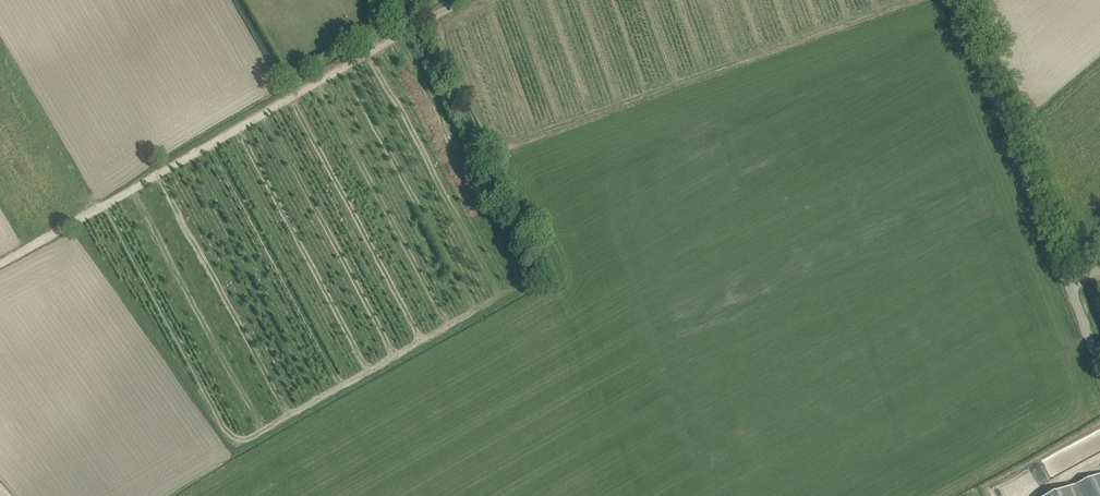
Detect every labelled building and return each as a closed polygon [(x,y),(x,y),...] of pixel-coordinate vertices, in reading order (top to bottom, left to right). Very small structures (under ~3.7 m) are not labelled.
[(1056,495),(1099,495),(1099,476),(1098,477),(1066,491),(1062,493),(1056,495)]
